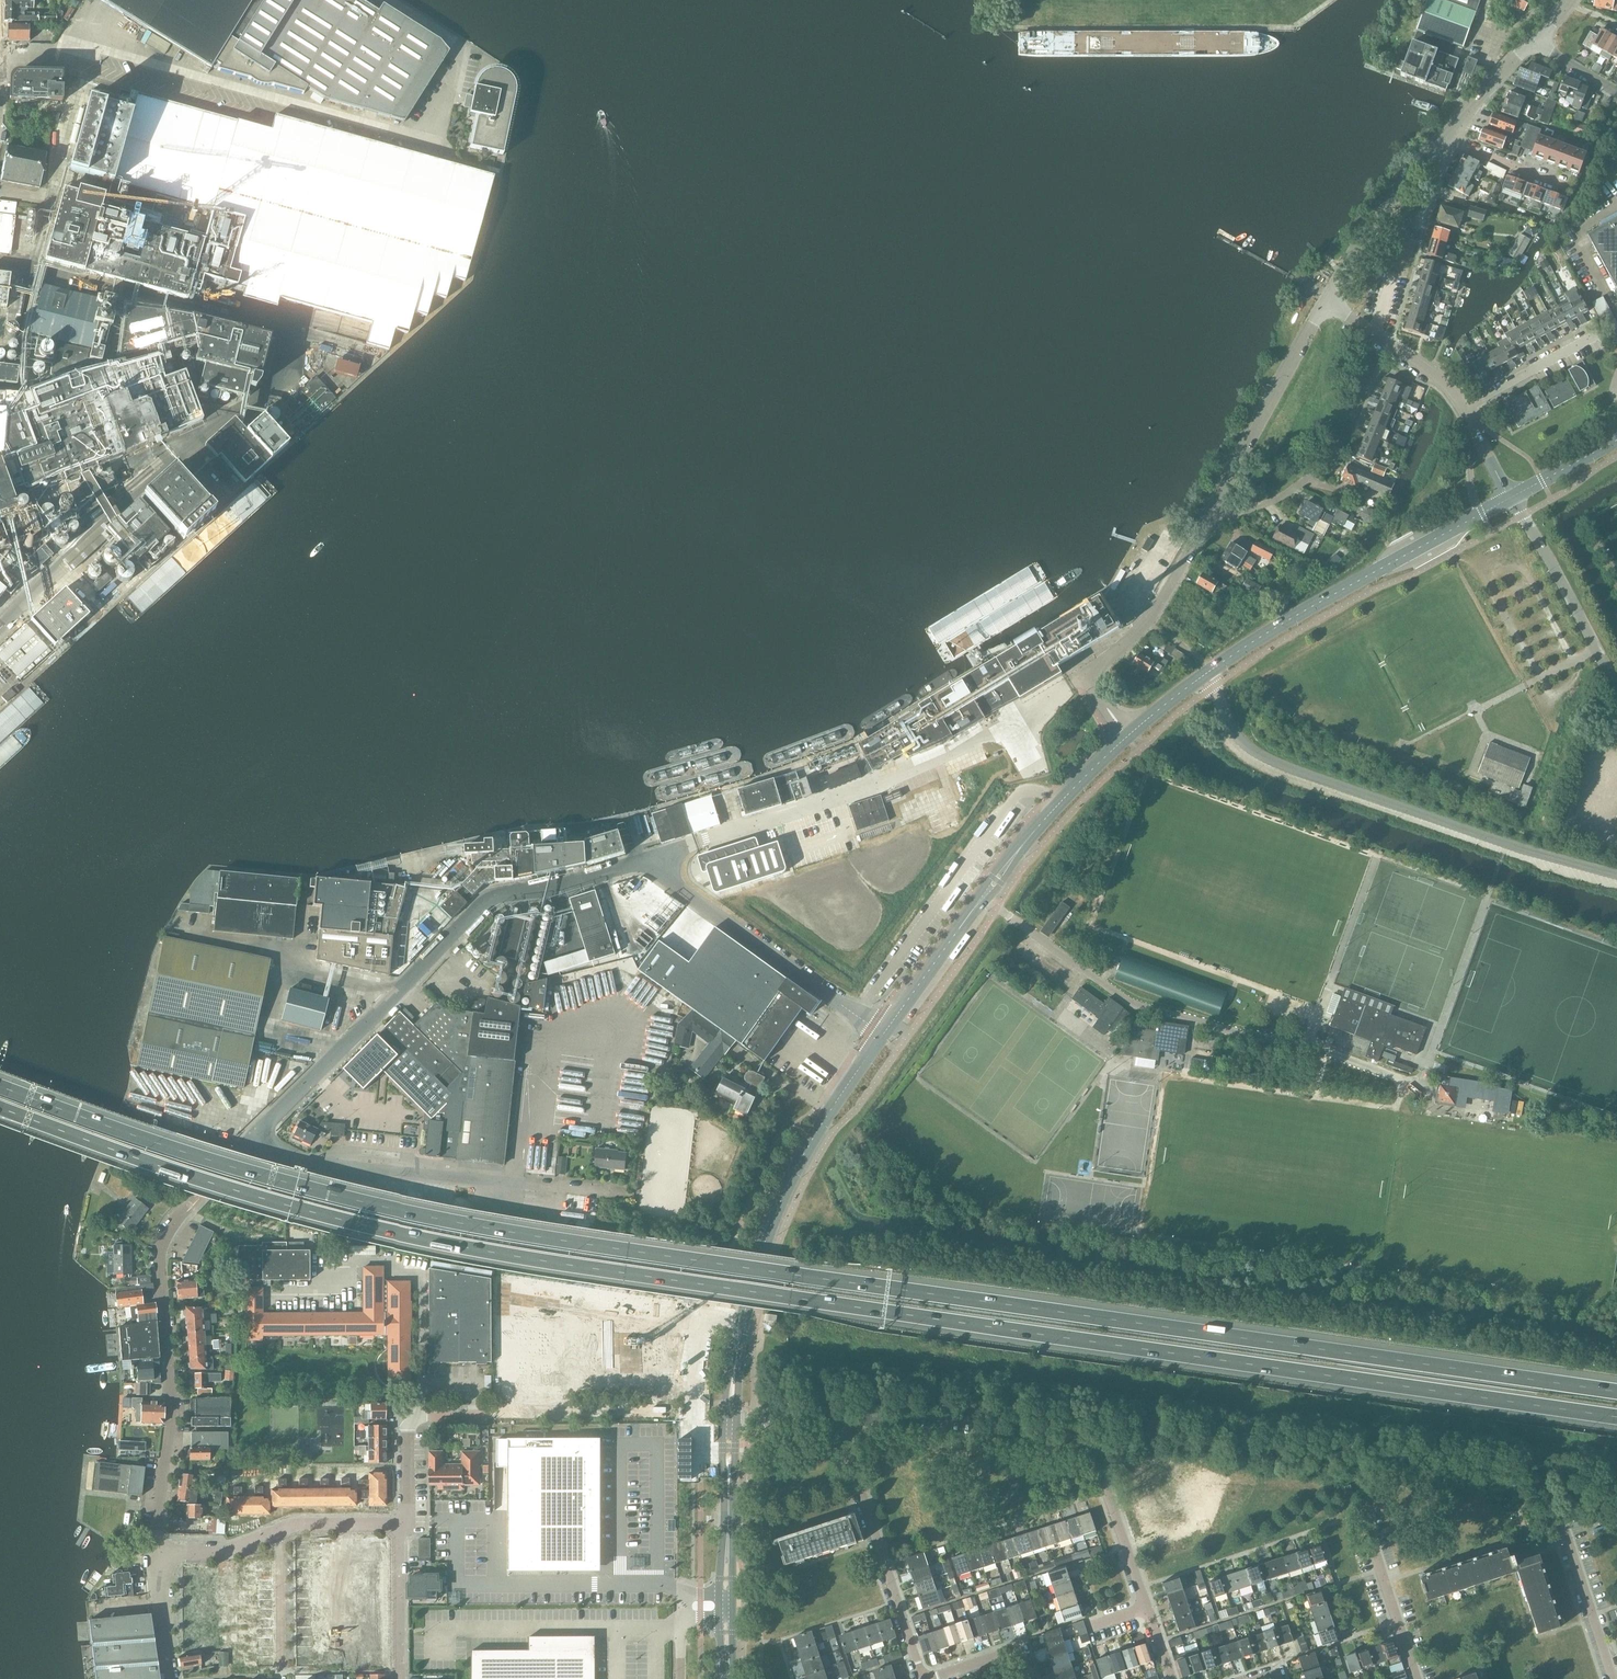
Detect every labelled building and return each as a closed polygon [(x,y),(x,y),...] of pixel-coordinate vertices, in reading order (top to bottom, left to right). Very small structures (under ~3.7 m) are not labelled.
[(5,9),(5,12),(5,21),(8,21),(62,21),(62,0),(55,0),(55,11),(56,11),(56,14),(44,14),(44,17),(39,17),(39,14),(27,13),(27,9),(5,9)] [(5,9),(27,9),(27,8),(33,8),(33,0),(5,0),(5,9)] [(148,29),(211,68),(215,63),(220,66),(217,70),(251,79),(252,79),(258,79),(265,81),(271,84),(270,84),(303,94),(307,88),(325,100),(404,122),(449,52),(438,40),(383,5),(378,12),(359,0),(101,0),(148,29)] [(1459,59),(1476,14),(1476,13),(1481,0),(1428,0),(1400,75),(1406,77),(1405,77),(1407,78),(1413,80),(1414,81),(1414,80),(1446,92),(1448,86),(1449,87),(1453,76),(1459,60),(1459,59)] [(1499,0),(1510,6),(1520,11),(1521,9),(1524,12),(1531,0),(1499,0)] [(1616,12),(1616,8),(1616,0),(1595,0),(1593,6),(1616,12)] [(8,41),(29,41),(29,24),(19,24),(10,24),(8,26),(8,41)] [(1593,45),(1602,50),(1611,35),(1613,36),(1616,30),(1612,28),(1609,34),(1601,29),(1597,36),(1590,32),(1582,45),(1590,49),(1593,45)] [(1612,56),(1616,47),(1616,38),(1613,36),(1611,35),(1602,50),(1612,56)] [(1463,73),(1472,76),(1477,61),(1469,58),(1463,73)] [(1528,72),(1541,77),(1549,80),(1551,73),(1559,76),(1561,72),(1553,68),(1545,64),(1543,69),(1531,64),(1528,72)] [(1476,67),(1472,77),(1479,79),(1483,70),(1476,67)] [(1520,69),(1517,78),(1537,85),(1541,77),(1528,72),(1520,69)] [(468,115),(476,117),(470,148),(502,155),(515,95),(515,90),(514,85),(512,80),(509,76),(504,73),(499,71),(494,70),(489,71),(484,74),(480,77),(477,81),(475,86),(474,90),(472,99),(467,102),(470,107),(468,115)] [(16,73),(15,74),(13,75),(12,77),(11,79),(11,81),(10,100),(29,101),(62,101),(62,93),(64,93),(64,89),(62,89),(63,73),(20,72),(18,72),(16,73)] [(1456,92),(1465,95),(1472,77),(1462,73),(1456,92)] [(1569,89),(1577,92),(1580,85),(1580,83),(1564,77),(1558,94),(1566,97),(1569,89)] [(1537,85),(1517,78),(1514,86),(1534,94),(1537,85)] [(1580,85),(1577,92),(1572,106),(1580,109),(1581,107),(1587,110),(1594,92),(1588,90),(1588,89),(1580,85)] [(51,237),(45,261),(54,264),(107,278),(115,280),(187,299),(194,273),(240,286),(372,324),(366,344),(389,350),(395,330),(408,334),(414,312),(427,316),(433,295),(446,299),(452,278),(465,281),(494,176),(275,115),(271,130),(131,91),(128,99),(92,89),(69,171),(119,185),(114,203),(152,213),(156,195),(212,210),(204,239),(75,206),(78,194),(63,190),(56,218),(51,237)] [(1535,114),(1542,116),(1544,110),(1531,105),(1530,107),(1523,104),(1525,98),(1509,92),(1505,102),(1535,114)] [(1548,99),(1544,110),(1542,116),(1547,118),(1550,119),(1556,102),(1548,99)] [(1533,120),(1535,114),(1505,102),(1501,113),(1517,119),(1519,113),(1527,116),(1526,117),(1533,120)] [(1574,119),(1582,122),(1585,114),(1577,111),(1574,119)] [(1512,134),(1516,122),(1492,113),(1487,124),(1512,134)] [(1547,118),(1542,116),(1539,122),(1548,125),(1550,119),(1547,118)] [(1576,123),(1576,122),(1573,130),(1573,131),(1574,131),(1584,135),(1587,127),(1576,123)] [(1539,129),(1529,125),(1520,147),(1533,152),(1539,136),(1537,135),(1539,129)] [(1483,129),(1478,140),(1502,149),(1506,138),(1483,129)] [(1539,136),(1533,152),(1531,157),(1543,161),(1551,141),(1539,136)] [(1563,145),(1551,141),(1543,161),(1555,165),(1563,145)] [(1574,149),(1563,145),(1555,165),(1567,170),(1574,149)] [(1,180),(8,182),(40,188),(46,154),(8,146),(7,146),(2,173),(1,180)] [(1586,154),(1574,149),(1567,170),(1579,174),(1586,154)] [(1460,163),(1459,165),(1478,175),(1480,171),(1476,169),(1480,163),(1464,155),(1460,163)] [(484,173),(497,176),(501,164),(488,160),(484,173)] [(1488,162),(1486,168),(1492,171),(1491,173),(1503,179),(1507,170),(1494,165),(1488,162)] [(1459,165),(1454,175),(1469,183),(1472,177),(1477,180),(1479,176),(1478,175),(1459,165)] [(1469,183),(1454,175),(1453,178),(1452,178),(1448,186),(1468,197),(1474,186),(1469,183)] [(1527,184),(1507,176),(1503,189),(1523,196),(1527,184)] [(1500,185),(1493,183),(1489,193),(1496,195),(1500,185)] [(1547,191),(1527,184),(1523,196),(1542,204),(1547,191)] [(1567,199),(1547,191),(1542,204),(1562,211),(1567,199)] [(1496,197),(1490,195),(1487,201),(1494,203),(1496,197)] [(11,250),(17,203),(0,200),(0,249),(11,250)] [(1437,222),(1458,228),(1462,214),(1441,207),(1437,222)] [(1468,216),(1483,221),(1485,212),(1471,208),(1468,216)] [(1588,234),(1616,288),(1616,219),(1588,234)] [(1435,228),(1432,238),(1447,243),(1450,232),(1435,228)] [(1509,253),(1508,255),(1513,257),(1519,260),(1522,254),(1530,240),(1520,234),(1509,253)] [(1447,243),(1432,238),(1429,249),(1425,247),(1423,254),(1454,263),(1456,255),(1444,252),(1447,243)] [(1424,265),(1422,272),(1437,276),(1441,265),(1421,259),(1420,263),(1424,265)] [(1421,276),(1419,283),(1434,288),(1437,276),(1422,272),(1418,270),(1416,275),(1421,276)] [(9,283),(10,276),(0,275),(0,309),(6,309),(8,297),(9,283)] [(15,284),(9,283),(8,297),(16,298),(18,282),(16,281),(15,284)] [(1417,288),(1415,294),(1440,302),(1442,294),(1437,293),(1438,289),(1434,288),(1419,283),(1414,282),(1413,286),(1417,288)] [(103,306),(114,309),(117,299),(98,294),(96,304),(41,290),(31,333),(31,338),(27,382),(86,367),(88,358),(89,359),(103,306)] [(1567,297),(1568,300),(1577,317),(1581,325),(1587,322),(1585,318),(1584,319),(1582,315),(1588,311),(1579,294),(1578,294),(1577,292),(1575,290),(1572,291),(1568,292),(1566,294),(1567,297)] [(1414,299),(1412,306),(1427,310),(1429,303),(1432,304),(1432,305),(1438,307),(1440,302),(1415,294),(1411,293),(1410,298),(1414,299)] [(1599,312),(1609,307),(1605,296),(1594,301),(1599,312)] [(1568,300),(1558,306),(1567,323),(1571,331),(1576,328),(1574,324),(1573,324),(1571,321),(1577,317),(1568,300)] [(1411,310),(1409,317),(1424,322),(1427,310),(1412,306),(1408,305),(1406,309),(1411,310)] [(101,362),(114,309),(103,306),(89,359),(101,362)] [(1558,306),(1547,311),(1556,329),(1567,323),(1558,306)] [(16,507),(18,511),(22,510),(30,507),(24,492),(26,489),(28,488),(28,486),(29,485),(32,494),(41,491),(38,482),(48,478),(51,485),(61,481),(67,479),(68,482),(81,477),(80,474),(102,466),(106,474),(80,484),(85,498),(117,486),(108,463),(166,437),(190,426),(203,421),(185,372),(172,377),(164,380),(158,359),(149,361),(146,351),(173,343),(175,350),(198,345),(199,348),(195,362),(204,365),(199,386),(196,397),(207,400),(210,389),(242,396),(242,394),(249,396),(260,382),(260,379),(271,336),(192,317),(167,312),(127,308),(120,357),(123,357),(124,362),(74,375),(46,385),(28,392),(20,393),(12,393),(12,392),(0,392),(0,513),(16,507)] [(1547,311),(1537,317),(1546,334),(1550,342),(1556,339),(1553,335),(1552,335),(1550,332),(1556,329),(1547,311)] [(1409,317),(1404,316),(1403,320),(1407,322),(1405,329),(1425,335),(1428,323),(1424,322),(1409,317)] [(1526,323),(1536,340),(1540,348),(1545,345),(1543,340),(1542,341),(1540,338),(1546,334),(1537,317),(1526,323)] [(5,361),(16,363),(21,325),(4,323),(2,339),(8,339),(6,350),(0,349),(0,361),(5,361)] [(1526,323),(1516,328),(1525,346),(1529,353),(1535,350),(1533,346),(1532,346),(1530,343),(1536,340),(1526,323)] [(1435,338),(1442,340),(1446,328),(1439,326),(1435,338)] [(1505,334),(1507,338),(1517,356),(1518,356),(1519,358),(1525,355),(1523,351),(1521,352),(1519,349),(1525,346),(1516,328),(1505,334)] [(1497,343),(1500,348),(1507,362),(1511,369),(1517,367),(1514,362),(1513,363),(1512,359),(1517,356),(1507,338),(1497,343)] [(1500,348),(1489,353),(1497,367),(1501,375),(1506,372),(1504,368),(1503,368),(1501,365),(1507,362),(1500,348)] [(1487,350),(1477,356),(1486,373),(1488,376),(1490,380),(1496,378),(1494,373),(1493,374),(1491,370),(1497,367),(1489,353),(1487,350)] [(1486,373),(1477,356),(1466,361),(1480,386),(1485,384),(1483,380),(1482,380),(1480,376),(1486,373)] [(334,371),(356,378),(359,366),(337,360),(334,371)] [(1596,386),(1583,361),(1573,366),(1574,368),(1568,371),(1580,393),(1586,389),(1587,391),(1596,386)] [(18,384),(20,371),(16,371),(16,367),(0,365),(0,381),(18,384)] [(293,398),(285,405),(292,412),(305,426),(320,412),(321,412),(328,406),(328,405),(336,398),(316,377),(293,398)] [(1387,383),(1384,390),(1398,396),(1399,396),(1401,389),(1404,390),(1404,391),(1410,393),(1412,388),(1408,387),(1404,385),(1384,377),(1383,381),(1387,383)] [(1545,391),(1554,408),(1576,396),(1568,381),(1562,384),(1562,382),(1545,391)] [(1503,400),(1518,428),(1551,410),(1538,385),(1518,396),(1516,393),(1503,400)] [(1382,394),(1379,401),(1398,409),(1400,402),(1405,404),(1407,399),(1399,396),(1398,396),(1384,390),(1380,388),(1378,392),(1382,394)] [(1378,405),(1375,412),(1396,420),(1393,419),(1398,409),(1379,401),(1375,399),(1373,403),(1378,405)] [(1373,416),(1370,423),(1391,432),(1396,420),(1375,412),(1371,410),(1369,414),(1373,416)] [(220,456),(232,470),(244,483),(288,444),(263,416),(246,432),(234,419),(205,445),(217,459),(220,456)] [(1369,427),(1366,434),(1387,442),(1391,432),(1370,423),(1366,421),(1364,425),(1369,427)] [(1364,438),(1361,445),(1376,450),(1379,444),(1382,445),(1381,446),(1387,448),(1389,443),(1387,442),(1366,434),(1361,432),(1360,436),(1364,438)] [(1376,450),(1361,445),(1356,456),(1375,464),(1380,452),(1376,450)] [(1360,483),(1374,489),(1389,495),(1394,484),(1348,464),(1341,480),(1358,488),(1360,483)] [(143,496),(183,540),(213,512),(173,469),(143,496)] [(1385,476),(1395,480),(1398,473),(1388,470),(1385,476)] [(104,525),(89,539),(64,562),(71,571),(112,534),(146,571),(178,542),(140,501),(108,529),(104,525)] [(1333,517),(1325,513),(1322,512),(1323,510),(1319,508),(1320,508),(1317,506),(1316,507),(1306,502),(1300,515),(1301,515),(1316,522),(1316,523),(1318,519),(1321,521),(1329,525),(1332,520),(1333,517)] [(30,507),(22,510),(24,517),(33,514),(30,507)] [(48,519),(45,518),(43,519),(47,525),(49,524),(50,527),(53,530),(57,530),(60,528),(62,525),(65,524),(65,523),(83,516),(80,508),(62,514),(60,508),(54,510),(55,514),(54,517),(51,519),(48,519)] [(1349,515),(1337,509),(1333,517),(1332,520),(1343,526),(1347,520),(1349,515)] [(33,514),(24,517),(30,533),(39,530),(38,529),(41,528),(38,521),(35,522),(33,514)] [(1357,520),(1349,515),(1347,520),(1354,524),(1357,520)] [(1273,539),(1293,549),(1298,540),(1309,545),(1314,534),(1300,527),(1296,534),(1280,525),(1273,539)] [(1251,551),(1270,561),(1275,551),(1256,541),(1251,551)] [(1232,542),(1227,551),(1253,567),(1256,561),(1251,557),(1246,558),(1245,558),(1248,552),(1232,542)] [(29,559),(38,569),(53,554),(45,544),(29,559)] [(11,572),(20,560),(19,559),(23,553),(14,546),(9,552),(8,551),(0,562),(0,564),(11,572)] [(1253,567),(1227,551),(1221,559),(1237,570),(1241,564),(1251,570),(1253,567)] [(6,590),(11,595),(20,584),(0,567),(0,597),(6,590)] [(106,573),(93,585),(97,590),(98,591),(112,579),(110,577),(106,573)] [(1230,588),(1225,585),(1204,573),(1197,584),(1213,593),(1217,586),(1222,589),(1228,592),(1230,588)] [(1241,588),(1256,596),(1262,586),(1247,578),(1241,588)] [(99,593),(97,595),(102,600),(108,594),(117,585),(113,581),(103,590),(99,593)] [(1009,695),(1003,686),(1009,682),(1010,682),(1021,700),(1062,675),(1058,667),(1119,629),(1100,597),(996,660),(997,660),(953,687),(952,687),(948,690),(948,689),(948,690),(920,707),(920,708),(913,712),(913,713),(891,727),(860,745),(867,758),(873,769),(874,768),(878,776),(897,768),(893,760),(907,754),(910,758),(943,744),(953,738),(986,719),(976,702),(989,694),(994,703),(1009,695)] [(1216,623),(1220,627),(1239,605),(1235,602),(1216,623)] [(45,606),(15,634),(37,658),(68,630),(45,606)] [(1140,653),(1138,657),(1137,658),(1135,658),(1133,661),(1134,663),(1133,664),(1148,674),(1153,666),(1160,671),(1162,667),(1164,668),(1168,661),(1159,656),(1155,662),(1140,653)] [(1490,742),(1478,773),(1519,789),(1531,758),(1490,742)] [(853,758),(833,766),(834,769),(854,762),(853,758)] [(826,777),(821,779),(826,790),(831,788),(831,789),(861,777),(856,765),(826,777)] [(815,776),(800,781),(797,772),(776,779),(785,805),(797,801),(796,800),(805,798),(821,793),(815,776)] [(776,779),(744,789),(738,791),(746,816),(784,804),(776,779)] [(898,804),(906,824),(922,817),(947,807),(939,788),(898,804)] [(1517,790),(1513,801),(1525,806),(1530,792),(1521,788),(1520,791),(1517,790)] [(724,795),(721,796),(724,805),(729,821),(735,819),(739,818),(734,801),(732,792),(724,795)] [(711,796),(667,810),(676,839),(720,825),(711,796)] [(850,808),(859,836),(890,826),(881,798),(850,808)] [(676,839),(667,810),(652,814),(662,844),(676,839)] [(586,843),(585,842),(585,829),(543,832),(543,845),(586,843)] [(535,848),(530,848),(530,841),(519,842),(520,849),(506,850),(495,850),(495,853),(472,854),(473,863),(479,869),(463,886),(474,897),(486,884),(497,881),(515,880),(536,875),(567,869),(588,865),(627,854),(620,832),(585,842),(586,843),(586,845),(535,848)] [(707,868),(707,869),(707,870),(708,872),(713,890),(714,890),(714,891),(714,892),(715,892),(716,893),(717,893),(718,893),(719,893),(720,893),(783,873),(783,872),(784,872),(785,871),(786,870),(786,869),(786,868),(786,867),(786,866),(778,842),(760,848),(710,864),(709,864),(709,865),(708,865),(707,866),(707,867),(707,868)] [(1600,853),(1613,857),(1614,852),(1601,848),(1600,853)] [(454,884),(468,869),(464,866),(461,869),(450,881),(454,884)] [(210,906),(216,907),(219,872),(205,871),(191,891),(189,912),(209,914),(210,906)] [(319,931),(316,960),(333,964),(337,965),(388,976),(392,937),(407,887),(393,885),(394,873),(371,871),(370,883),(349,881),(315,878),(313,906),(320,907),(318,931),(319,931)] [(219,872),(216,907),(213,931),(291,940),(298,881),(219,872)] [(543,956),(545,962),(549,975),(616,954),(596,891),(570,899),(586,950),(557,958),(555,952),(543,956)] [(441,907),(453,919),(468,903),(457,892),(441,907)] [(1063,902),(1044,928),(1052,934),(1071,908),(1063,902)] [(189,912),(189,904),(185,904),(181,903),(177,910),(189,912)] [(520,918),(522,911),(522,907),(520,905),(517,904),(513,905),(512,908),(500,956),(516,960),(526,919),(520,918)] [(539,910),(537,909),(535,909),(533,909),(532,911),(531,912),(531,914),(532,916),(533,918),(535,918),(537,918),(538,918),(540,916),(540,915),(541,913),(540,911),(539,910)] [(504,915),(502,915),(500,914),(498,915),(496,917),(495,919),(495,921),(496,923),(497,924),(499,925),(501,925),(503,925),(505,923),(506,921),(506,919),(505,917),(504,915)] [(530,931),(532,932),(533,932),(535,931),(537,930),(537,928),(537,926),(537,924),(535,923),(534,922),(532,922),(530,923),(529,924),(528,926),(528,928),(528,930),(530,931)] [(820,1002),(715,927),(690,962),(660,941),(639,970),(693,1010),(736,1041),(765,1061),(802,1009),(811,1015),(820,1002)] [(494,929),(493,931),(493,933),(493,935),(495,936),(496,937),(498,937),(500,937),(502,935),(502,934),(502,932),(502,930),(500,928),(499,928),(497,928),(495,928),(494,929)] [(527,941),(529,942),(531,942),(533,941),(534,940),(535,938),(535,936),(534,934),(533,933),(531,932),(529,932),(528,933),(526,934),(525,936),(525,938),(526,940),(527,941)] [(137,1066),(138,1067),(138,1066),(242,1088),(243,1088),(270,959),(164,937),(137,1066)] [(492,947),(494,947),(496,947),(498,947),(499,945),(500,944),(500,942),(499,940),(498,939),(496,938),(494,938),(493,938),(491,940),(490,941),(490,943),(491,945),(492,947)] [(525,951),(527,952),(529,952),(530,951),(532,950),(533,948),(533,946),(532,945),(531,943),(529,942),(527,942),(525,943),(524,944),(523,946),(523,948),(524,950),(525,951)] [(490,957),(492,957),(494,958),(495,957),(497,956),(498,954),(498,952),(497,950),(496,949),(494,948),(492,948),(490,948),(489,950),(488,952),(488,953),(489,955),(490,957)] [(524,962),(525,962),(527,962),(528,961),(530,960),(530,958),(530,956),(530,955),(528,953),(527,953),(525,952),(523,953),(521,954),(521,956),(521,958),(521,960),(522,961),(524,962)] [(1115,979),(1218,1017),(1228,992),(1124,954),(1115,979)] [(493,959),(492,958),(490,958),(488,959),(486,960),(486,962),(485,963),(486,964),(486,965),(486,966),(487,967),(488,967),(489,968),(490,968),(491,968),(492,967),(493,967),(494,966),(495,965),(495,964),(495,962),(495,960),(493,959)] [(519,975),(521,976),(523,976),(525,975),(526,974),(527,972),(527,970),(527,968),(525,967),(524,966),(522,966),(520,966),(518,968),(517,970),(517,972),(518,973),(519,975)] [(501,974),(498,975),(496,977),(496,980),(498,983),(501,984),(504,983),(506,981),(506,978),(504,975),(501,974)] [(524,995),(531,996),(530,1009),(545,1010),(548,979),(527,985),(524,995)] [(516,989),(518,990),(520,990),(522,989),(523,988),(524,986),(524,984),(523,982),(522,981),(520,980),(518,980),(516,980),(515,982),(514,984),(514,986),(515,987),(516,989)] [(1105,1004),(1081,987),(1073,999),(1100,1019),(1094,1027),(1105,1035),(1124,1008),(1109,998),(1105,1004)] [(496,989),(494,991),(494,994),(495,997),(498,998),(501,998),(503,996),(503,992),(502,990),(499,988),(496,989)] [(281,1021),(285,1022),(300,1026),(320,1031),(328,999),(324,998),(289,989),(281,1021)] [(515,994),(512,995),(510,997),(510,1001),(512,1003),(515,1004),(518,1003),(520,1001),(520,998),(518,995),(515,994)] [(1427,1028),(1342,996),(1331,1026),(1372,1041),(1366,1057),(1379,1061),(1384,1046),(1393,1049),(1394,1046),(1417,1054),(1427,1028)] [(486,1015),(479,1013),(442,1007),(437,1002),(415,1026),(401,1012),(385,1028),(386,1028),(379,1035),(378,1035),(375,1038),(371,1034),(363,1043),(367,1047),(363,1050),(364,1050),(358,1056),(354,1052),(340,1066),(359,1084),(350,1096),(359,1098),(385,1072),(431,1118),(431,1121),(430,1121),(427,1149),(422,1148),(420,1149),(420,1153),(421,1155),(426,1155),(426,1156),(441,1158),(441,1157),(457,1159),(462,1160),(500,1164),(504,1164),(511,1098),(515,1061),(521,1007),(489,998),(486,1015)] [(472,1012),(484,1014),(486,1000),(474,998),(472,1012)] [(408,1006),(403,1010),(409,1017),(414,1013),(408,1006)] [(736,1041),(693,1010),(679,1025),(674,1045),(686,1048),(690,1031),(693,1030),(715,1044),(697,1067),(694,1065),(691,1069),(704,1079),(736,1041)] [(1159,1032),(1128,1027),(1124,1055),(1158,1060),(1159,1050),(1186,1054),(1190,1025),(1161,1021),(1159,1032)] [(1386,1064),(1411,1074),(1413,1068),(1388,1059),(1386,1064)] [(745,1080),(748,1082),(745,1088),(724,1078),(716,1094),(737,1105),(735,1110),(747,1116),(755,1099),(754,1099),(759,1088),(760,1089),(765,1078),(754,1072),(750,1071),(746,1073),(744,1076),(745,1080)] [(1495,1111),(1508,1113),(1511,1091),(1498,1089),(1499,1086),(1449,1079),(1441,1077),(1440,1078),(1437,1103),(1462,1106),(1463,1101),(1466,1101),(1467,1096),(1496,1100),(1495,1111)] [(1510,1114),(1516,1115),(1518,1104),(1512,1103),(1510,1114)] [(98,1110),(82,1153),(87,1155),(103,1112),(98,1110)] [(299,1122),(293,1135),(303,1139),(302,1141),(310,1145),(315,1133),(323,1137),(326,1131),(330,1132),(330,1136),(344,1137),(345,1124),(321,1122),(318,1127),(317,1129),(299,1122)] [(595,1167),(625,1170),(627,1153),(619,1153),(619,1152),(618,1152),(618,1151),(596,1149),(595,1167)] [(556,1172),(566,1173),(567,1159),(557,1158),(556,1172)] [(117,1221),(130,1231),(148,1209),(135,1199),(117,1221)] [(200,1225),(182,1262),(198,1264),(213,1232),(200,1225)] [(262,1280),(262,1281),(309,1281),(309,1251),(286,1251),(286,1242),(262,1242),(262,1246),(238,1246),(238,1280),(262,1280)] [(131,1274),(130,1245),(114,1246),(114,1274),(131,1274)] [(388,1282),(388,1283),(383,1283),(382,1267),(363,1267),(363,1313),(262,1314),(262,1288),(246,1288),(246,1340),(262,1340),(262,1335),(377,1335),(377,1336),(382,1336),(382,1335),(388,1335),(388,1381),(409,1381),(409,1329),(411,1329),(411,1301),(409,1301),(409,1282),(388,1282)] [(433,1362),(469,1362),(477,1362),(477,1364),(488,1364),(488,1362),(492,1362),(492,1279),(430,1269),(430,1337),(428,1338),(430,1343),(430,1356),(433,1362)] [(182,1274),(182,1281),(176,1281),(178,1299),(204,1297),(203,1287),(196,1288),(195,1279),(195,1274),(193,1273),(182,1274)] [(130,1306),(143,1304),(141,1290),(140,1285),(139,1285),(121,1288),(115,1289),(116,1293),(115,1293),(117,1308),(130,1306)] [(143,1304),(130,1306),(131,1319),(138,1318),(139,1323),(157,1321),(156,1316),(157,1316),(155,1303),(143,1304)] [(186,1316),(186,1321),(204,1320),(203,1308),(185,1307),(186,1310),(184,1312),(185,1315),(186,1316)] [(766,1314),(765,1321),(776,1322),(778,1316),(766,1314)] [(187,1331),(187,1334),(205,1332),(204,1320),(186,1321),(187,1326),(186,1327),(186,1330),(187,1331)] [(160,1358),(157,1321),(139,1323),(119,1327),(121,1361),(131,1360),(159,1358),(160,1358)] [(523,1387),(523,1393),(563,1393),(563,1355),(595,1355),(595,1362),(644,1362),(644,1361),(653,1361),(653,1393),(676,1392),(676,1342),(644,1342),(644,1337),(554,1324),(524,1324),(523,1387)] [(188,1342),(188,1347),(206,1345),(205,1332),(187,1334),(188,1336),(186,1338),(187,1341),(188,1342)] [(189,1357),(189,1359),(206,1358),(206,1357),(206,1345),(188,1347),(189,1352),(188,1353),(188,1356),(189,1357)] [(206,1358),(189,1359),(190,1362),(188,1363),(189,1367),(190,1368),(190,1369),(207,1370),(213,1370),(212,1356),(206,1357),(206,1358)] [(159,1358),(131,1360),(131,1369),(132,1369),(133,1377),(133,1379),(135,1380),(136,1381),(138,1381),(146,1380),(146,1383),(150,1383),(161,1384),(160,1372),(153,1372),(153,1366),(159,1366),(159,1358)] [(197,1395),(206,1395),(216,1395),(217,1389),(206,1388),(206,1381),(210,1381),(210,1380),(221,1380),(221,1374),(195,1374),(195,1389),(197,1389),(197,1395)] [(136,1395),(150,1395),(150,1383),(146,1383),(137,1383),(136,1395)] [(135,1422),(163,1423),(164,1403),(142,1402),(142,1398),(132,1398),(132,1407),(134,1410),(136,1410),(135,1422)] [(190,1399),(190,1418),(191,1418),(191,1426),(230,1427),(230,1398),(195,1398),(195,1399),(190,1399)] [(367,1419),(370,1419),(385,1419),(385,1404),(370,1404),(370,1411),(364,1411),(362,1412),(361,1413),(361,1417),(354,1417),(354,1423),(367,1423),(367,1419)] [(905,1416),(904,1428),(911,1428),(912,1417),(905,1416)] [(973,1435),(980,1436),(981,1424),(974,1423),(973,1435)] [(368,1426),(368,1438),(385,1438),(385,1426),(368,1426)] [(1020,1428),(1019,1440),(1026,1441),(1027,1429),(1020,1428)] [(209,1450),(228,1450),(228,1432),(192,1433),(192,1448),(190,1448),(190,1450),(188,1451),(188,1454),(190,1455),(190,1460),(209,1460),(209,1450)] [(368,1438),(368,1451),(385,1450),(385,1438),(368,1438)] [(118,1439),(117,1450),(145,1451),(145,1440),(118,1439)] [(600,1440),(512,1440),(512,1453),(525,1453),(525,1570),(526,1570),(592,1570),(600,1562),(600,1553),(600,1440)] [(385,1450),(368,1451),(368,1463),(386,1463),(385,1450)] [(439,1485),(439,1489),(461,1489),(461,1485),(480,1485),(479,1452),(463,1452),(463,1465),(442,1465),(442,1452),(430,1452),(430,1469),(430,1485),(439,1485)] [(128,1465),(129,1460),(116,1459),(116,1464),(97,1462),(94,1490),(142,1496),(145,1467),(128,1465)] [(359,1484),(369,1484),(386,1484),(386,1473),(384,1473),(384,1468),(375,1468),(375,1473),(369,1473),(369,1480),(359,1480),(359,1484)] [(180,1474),(178,1487),(193,1490),(194,1483),(200,1484),(201,1478),(195,1477),(195,1476),(180,1474)] [(341,1489),(335,1489),(335,1506),(345,1505),(345,1478),(341,1478),(341,1489)] [(349,1478),(345,1478),(345,1505),(356,1505),(356,1489),(349,1489),(349,1478)] [(271,1506),(282,1506),(282,1479),(278,1479),(278,1490),(271,1490),(271,1506)] [(282,1506),(293,1506),(293,1489),(286,1490),(286,1479),(282,1479),(282,1506)] [(293,1506),(303,1506),(303,1479),(299,1479),(299,1489),(293,1489),(293,1506)] [(303,1479),(303,1506),(308,1506),(314,1506),(314,1489),(307,1489),(307,1479),(303,1479)] [(320,1489),(314,1489),(314,1506),(320,1506),(324,1506),(324,1479),(320,1479),(320,1489)] [(328,1479),(324,1479),(324,1506),(335,1506),(335,1489),(328,1489),(328,1479)] [(359,1491),(359,1495),(386,1494),(386,1484),(369,1484),(369,1491),(359,1491)] [(1344,1487),(1347,1495),(1353,1493),(1351,1485),(1344,1487)] [(193,1490),(178,1487),(177,1501),(187,1502),(192,1503),(196,1503),(197,1492),(193,1491),(193,1490)] [(238,1514),(237,1487),(233,1487),(233,1498),(227,1498),(227,1514),(238,1514)] [(242,1487),(237,1487),(238,1514),(248,1514),(248,1498),(242,1498),(242,1487)] [(254,1498),(248,1498),(248,1514),(259,1514),(258,1487),(254,1487),(254,1498)] [(263,1487),(258,1487),(259,1514),(269,1514),(269,1497),(263,1497),(263,1487)] [(215,1496),(214,1503),(221,1504),(222,1497),(222,1493),(215,1492),(215,1496)] [(359,1495),(359,1499),(361,1499),(369,1499),(369,1505),(386,1505),(386,1494),(359,1495)] [(187,1505),(186,1519),(202,1519),(202,1506),(187,1505)] [(1090,1512),(1078,1517),(1084,1536),(1097,1532),(1090,1512)] [(848,1517),(849,1520),(780,1542),(783,1552),(787,1566),(793,1564),(794,1567),(798,1566),(796,1562),(810,1558),(811,1561),(815,1560),(813,1557),(828,1552),(829,1556),(832,1555),(831,1551),(845,1547),(846,1550),(849,1549),(848,1546),(856,1543),(857,1543),(864,1540),(856,1514),(848,1517)] [(215,1533),(222,1534),(225,1519),(218,1517),(215,1533)] [(1078,1517),(1065,1521),(1071,1540),(1084,1536),(1078,1517)] [(1065,1521),(1053,1525),(1059,1544),(1071,1540),(1065,1521)] [(1053,1525),(1040,1529),(1046,1548),(1054,1546),(1055,1548),(1060,1547),(1059,1544),(1053,1525)] [(1040,1529),(1027,1533),(1034,1552),(1046,1548),(1040,1529)] [(1027,1533),(1015,1537),(1021,1556),(1034,1552),(1027,1533)] [(1015,1537),(1002,1541),(1009,1560),(1021,1556),(1015,1537)] [(314,1538),(296,1538),(298,1665),(316,1665),(314,1538)] [(370,1665),(388,1665),(387,1538),(369,1538),(370,1629),(361,1629),(361,1636),(370,1636),(370,1665)] [(1002,1541),(990,1545),(996,1565),(1009,1560),(1002,1541)] [(990,1545),(977,1549),(983,1569),(996,1565),(990,1545)] [(1101,1545),(1088,1549),(1090,1554),(1091,1558),(1104,1554),(1101,1545)] [(1322,1545),(1309,1549),(1314,1565),(1327,1561),(1322,1545)] [(1499,1554),(1436,1574),(1421,1579),(1422,1585),(1421,1585),(1424,1594),(1425,1594),(1427,1601),(1426,1601),(1427,1602),(1518,1572),(1538,1635),(1560,1627),(1539,1565),(1542,1564),(1539,1555),(1529,1559),(1527,1552),(1510,1558),(1507,1548),(1498,1551),(1499,1554)] [(977,1549),(965,1554),(971,1573),(983,1569),(977,1549)] [(1088,1549),(1076,1553),(1077,1558),(1090,1554),(1088,1549)] [(1309,1549),(1297,1553),(1302,1569),(1314,1565),(1309,1549)] [(906,1559),(910,1571),(930,1565),(925,1552),(906,1559)] [(1076,1553),(1063,1557),(1065,1562),(1077,1558),(1076,1553)] [(1297,1553),(1284,1557),(1289,1573),(1302,1569),(1297,1553)] [(971,1573),(965,1554),(952,1558),(958,1577),(971,1573)] [(626,1557),(626,1567),(647,1567),(647,1557),(626,1557)] [(1063,1557),(1051,1561),(1052,1566),(1065,1562),(1063,1557)] [(1284,1557),(1271,1561),(1277,1577),(1289,1573),(1284,1557)] [(274,1559),(256,1559),(257,1666),(275,1665),(274,1559)] [(1051,1561),(1038,1565),(1040,1570),(1052,1566),(1051,1561)] [(1271,1561),(1259,1565),(1264,1582),(1277,1577),(1271,1561)] [(184,1564),(184,1650),(202,1650),(201,1564),(184,1564)] [(360,1573),(369,1573),(369,1565),(360,1565),(360,1573)] [(910,1571),(914,1584),(934,1578),(930,1565),(910,1571)] [(1040,1570),(1038,1565),(1026,1569),(1027,1574),(1040,1570)] [(1259,1565),(1246,1569),(1252,1586),(1264,1582),(1259,1565)] [(1047,1573),(1051,1585),(1071,1579),(1067,1566),(1047,1573)] [(1019,1568),(1012,1570),(1013,1573),(1015,1579),(1021,1577),(1021,1576),(1019,1568)] [(1246,1569),(1234,1573),(1239,1590),(1252,1586),(1246,1569)] [(128,1570),(114,1571),(112,1573),(114,1585),(105,1586),(106,1598),(133,1596),(131,1571),(128,1570)] [(1194,1572),(1198,1585),(1204,1583),(1200,1570),(1194,1572)] [(1013,1573),(1007,1575),(1008,1581),(1009,1582),(1015,1579),(1013,1573)] [(1234,1573),(1221,1578),(1226,1594),(1239,1590),(1234,1573)] [(411,1584),(409,1584),(409,1585),(410,1585),(410,1589),(409,1589),(409,1598),(420,1598),(420,1599),(428,1599),(428,1600),(430,1601),(434,1601),(436,1600),(436,1599),(438,1599),(438,1593),(441,1593),(441,1581),(438,1581),(438,1575),(427,1575),(427,1576),(426,1576),(426,1577),(409,1577),(409,1578),(411,1578),(411,1584)] [(1163,1582),(1167,1595),(1184,1590),(1184,1589),(1188,1588),(1183,1575),(1163,1582)] [(1326,1577),(1319,1580),(1321,1586),(1328,1584),(1326,1577)] [(914,1584),(919,1597),(938,1590),(934,1578),(914,1584)] [(999,1578),(992,1580),(994,1586),(1001,1584),(1001,1583),(999,1578)] [(1226,1594),(1221,1578),(1209,1582),(1214,1598),(1226,1594)] [(1025,1579),(1012,1583),(1014,1588),(1026,1584),(1025,1579)] [(1051,1585),(1056,1598),(1075,1592),(1071,1579),(1051,1585)] [(1030,1582),(1033,1591),(1038,1589),(1035,1580),(1030,1582)] [(1014,1588),(1012,1583),(1000,1587),(1001,1592),(1014,1588)] [(458,1589),(448,1589),(448,1602),(458,1602),(458,1589)] [(996,1589),(987,1592),(989,1598),(990,1601),(999,1598),(996,1589)] [(938,1590),(919,1597),(923,1609),(942,1603),(938,1590)] [(1167,1595),(1171,1607),(1188,1602),(1184,1590),(1167,1595)] [(1306,1595),(1310,1608),(1327,1603),(1322,1590),(1306,1595)] [(987,1592),(979,1595),(981,1601),(989,1598),(987,1592)] [(1056,1598),(1060,1611),(1079,1604),(1075,1592),(1056,1598)] [(1026,1600),(1018,1603),(1025,1622),(1037,1618),(1031,1599),(1030,1595),(1025,1596),(1026,1600)] [(971,1597),(962,1600),(966,1611),(974,1608),(971,1597)] [(962,1600),(953,1603),(955,1610),(964,1607),(962,1600)] [(1176,1620),(1192,1615),(1195,1614),(1191,1601),(1188,1602),(1171,1607),(1176,1620)] [(1036,1604),(1040,1617),(1047,1614),(1042,1602),(1036,1604)] [(1018,1603),(1006,1607),(1012,1626),(1025,1622),(1018,1603)] [(1310,1608),(1314,1621),(1331,1615),(1327,1603),(1310,1608)] [(1079,1604),(1060,1611),(1064,1623),(1083,1617),(1079,1604)] [(949,1605),(937,1609),(938,1613),(950,1609),(949,1605)] [(360,1608),(360,1615),(369,1615),(369,1607),(360,1608)] [(1006,1607),(993,1611),(1000,1631),(1012,1626),(1006,1607)] [(1206,1610),(1210,1623),(1217,1621),(1213,1608),(1206,1610)] [(993,1611),(981,1615),(987,1635),(1000,1631),(993,1611)] [(202,1621),(212,1622),(212,1613),(203,1613),(202,1621)] [(912,1617),(914,1623),(927,1619),(925,1613),(912,1617)] [(97,1678),(160,1678),(151,1614),(96,1619),(96,1621),(91,1620),(97,1678)] [(981,1615),(968,1620),(974,1639),(987,1635),(981,1615)] [(1192,1615),(1176,1620),(1180,1633),(1196,1627),(1192,1615)] [(1314,1621),(1318,1633),(1335,1628),(1331,1615),(1314,1621)] [(890,1620),(878,1624),(883,1641),(896,1637),(890,1620)] [(968,1620),(956,1624),(962,1643),(974,1639),(968,1620)] [(1078,1630),(1080,1636),(1088,1633),(1083,1621),(1072,1624),(1075,1631),(1078,1630)] [(878,1624),(865,1628),(871,1645),(883,1641),(878,1624)] [(956,1624),(943,1628),(949,1647),(962,1643),(956,1624)] [(825,1627),(827,1634),(834,1632),(832,1625),(825,1627)] [(1288,1625),(1276,1629),(1281,1645),(1294,1641),(1288,1625)] [(865,1628),(853,1632),(858,1649),(871,1645),(865,1628)] [(943,1628),(930,1632),(937,1651),(949,1647),(943,1628)] [(1042,1634),(1046,1647),(1065,1641),(1061,1628),(1042,1634)] [(1335,1628),(1318,1633),(1323,1646),(1339,1641),(1335,1628)] [(1276,1629),(1263,1633),(1268,1650),(1281,1645),(1276,1629)] [(795,1637),(799,1650),(816,1644),(812,1632),(795,1637)] [(858,1649),(853,1632),(840,1636),(846,1653),(858,1649)] [(937,1651),(930,1632),(918,1636),(924,1655),(937,1651)] [(1088,1633),(1080,1636),(1082,1643),(1090,1641),(1088,1633)] [(1263,1633),(1251,1637),(1256,1654),(1268,1650),(1263,1633)] [(203,1643),(212,1643),(212,1634),(202,1634),(203,1643)] [(587,1651),(588,1651),(588,1650),(587,1650),(587,1651),(573,1651),(573,1650),(572,1650),(572,1637),(529,1637),(529,1650),(529,1651),(516,1651),(516,1650),(515,1650),(515,1651),(502,1651),(501,1651),(487,1651),(473,1651),(472,1651),(472,1666),(472,1667),(472,1678),(587,1678),(587,1651)] [(1168,1641),(1170,1648),(1183,1644),(1181,1637),(1168,1641)] [(1251,1637),(1238,1642),(1243,1658),(1256,1654),(1251,1637)] [(1402,1662),(1395,1640),(1382,1645),(1387,1661),(1389,1666),(1389,1665),(1401,1661),(1401,1662),(1402,1662)] [(1046,1647),(1050,1659),(1069,1653),(1065,1641),(1046,1647)] [(1238,1642),(1225,1646),(1231,1662),(1243,1658),(1238,1642)] [(1147,1643),(1134,1647),(1140,1666),(1153,1662),(1147,1643)] [(799,1650),(803,1662),(820,1657),(816,1644),(799,1650)] [(1330,1648),(1334,1660),(1340,1658),(1336,1645),(1330,1648)] [(1382,1645),(1369,1649),(1375,1665),(1387,1661),(1382,1645)] [(1225,1646),(1213,1650),(1218,1666),(1231,1662),(1225,1646)] [(1134,1647),(1121,1651),(1128,1671),(1140,1666),(1134,1647)] [(1199,1649),(1187,1653),(1186,1653),(1193,1674),(1206,1670),(1200,1654),(1199,1649)] [(1369,1649),(1357,1653),(1362,1669),(1375,1665),(1369,1649)] [(1213,1650),(1200,1654),(1206,1670),(1218,1666),(1213,1650)] [(248,1659),(256,1659),(257,1652),(248,1651),(248,1659)] [(900,1651),(889,1654),(891,1661),(903,1657),(900,1651)] [(1121,1651),(1109,1655),(1115,1675),(1128,1671),(1121,1651)] [(1186,1653),(1187,1653),(1186,1651),(1175,1655),(1177,1662),(1175,1662),(1180,1678),(1193,1674),(1186,1653)] [(1299,1658),(1303,1670),(1319,1665),(1315,1652),(1299,1658)] [(199,1653),(179,1657),(181,1668),(201,1665),(199,1653)] [(1050,1659),(1054,1672),(1073,1666),(1069,1653),(1050,1659)] [(1362,1669),(1357,1653),(1344,1657),(1349,1673),(1362,1669)] [(1115,1675),(1109,1655),(1096,1660),(1102,1678),(1115,1675)] [(803,1662),(807,1675),(824,1669),(820,1657),(803,1662)] [(1306,1678),(1319,1678),(1323,1678),(1319,1665),(1303,1670),(1306,1678)] [(877,1678),(893,1678),(895,1678),(891,1666),(874,1671),(877,1678)] [(1056,1678),(1075,1678),(1077,1678),(1073,1666),(1054,1672),(1056,1678)] [(808,1678),(827,1678),(824,1669),(807,1675),(808,1678)]
